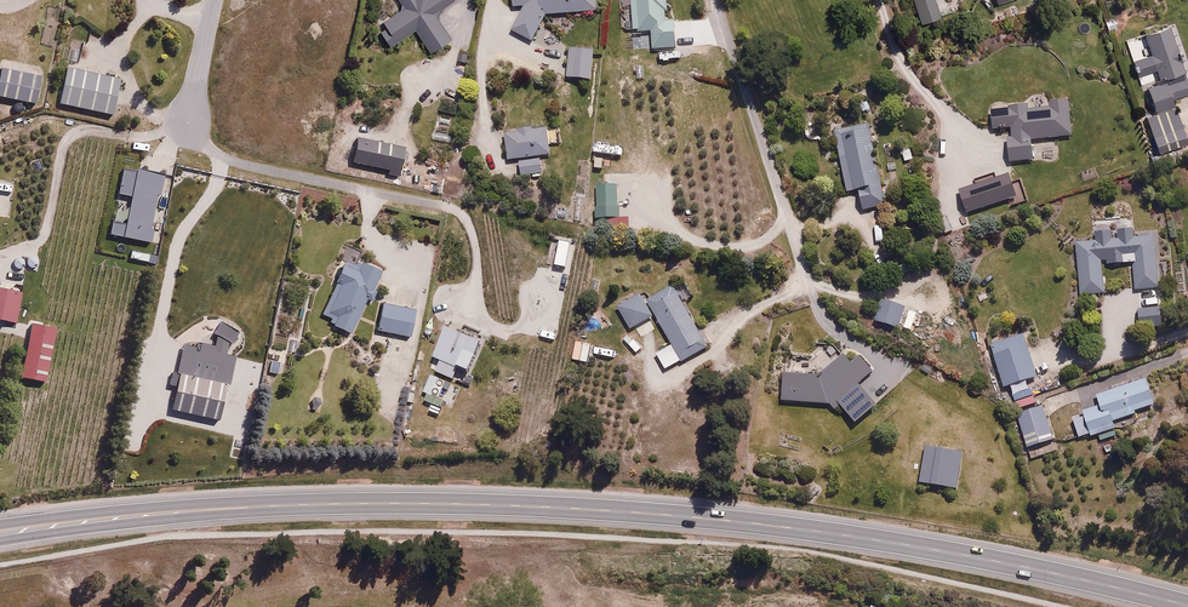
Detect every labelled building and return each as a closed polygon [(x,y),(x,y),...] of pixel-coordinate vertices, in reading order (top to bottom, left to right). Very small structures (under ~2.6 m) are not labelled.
[(416,36),(430,57),(455,41),(439,17),(457,4),(454,0),(395,0),(401,10),(374,28),(391,53),(416,36)] [(597,13),(595,0),(511,0),(512,11),(523,10),(510,34),(531,45),(546,17),(597,13)] [(650,32),(652,53),(676,52),(673,0),(622,0),(622,3),(629,3),(630,33),(650,32)] [(921,26),(942,19),(935,0),(912,0),(921,26)] [(1151,57),(1133,63),(1138,77),(1156,72),(1160,86),(1163,85),(1185,78),(1169,29),(1145,37),(1151,57)] [(593,53),(569,50),(565,79),(589,82),(593,53)] [(1,70),(0,74),(0,100),(33,108),(40,79),(1,70)] [(119,79),(68,70),(61,112),(112,120),(119,79)] [(1173,104),(1187,99),(1187,77),(1185,78),(1163,85),(1160,86),(1148,90),(1156,114),(1147,117),(1160,156),(1187,147),(1173,104)] [(1008,111),(991,111),(992,133),(1011,132),(1012,139),(1007,139),(1008,167),(1031,165),(1030,142),(1074,140),(1071,99),(1049,100),(1049,107),(1029,108),(1029,104),(1007,105),(1008,111)] [(870,124),(833,132),(846,197),(859,194),(864,218),(888,213),(870,124)] [(540,160),(549,158),(545,130),(501,136),(506,165),(515,163),(518,182),(542,178),(540,160)] [(408,153),(359,139),(351,168),(400,182),(408,153)] [(617,185),(594,185),(595,225),(618,224),(617,185)] [(1134,294),(1159,294),(1157,239),(1077,242),(1079,296),(1105,295),(1103,259),(1133,258),(1134,294)] [(328,327),(349,337),(366,303),(372,307),(378,294),(372,291),(379,277),(356,266),(353,271),(342,266),(333,283),(339,286),(323,318),(330,322),(328,327)] [(0,289),(0,328),(13,331),(23,295),(0,289)] [(673,289),(648,303),(672,348),(655,357),(664,373),(706,351),(673,289)] [(653,321),(639,297),(616,311),(631,335),(653,321)] [(906,312),(879,303),(871,325),(897,335),(906,312)] [(416,311),(382,305),(376,337),(410,343),(416,311)] [(55,327),(29,322),(17,383),(44,388),(55,327)] [(467,378),(480,350),(443,334),(426,372),(452,384),(456,373),(467,378)] [(1025,334),(989,345),(1003,390),(1039,379),(1025,334)] [(782,378),(781,405),(837,406),(857,429),(879,409),(859,386),(875,372),(854,349),(819,380),(782,378)] [(446,389),(430,380),(420,396),(436,406),(446,389)] [(1114,423),(1154,406),(1143,380),(1096,400),(1097,403),(1069,415),(1079,439),(1088,435),(1092,445),(1119,434),(1114,423)] [(1042,405),(1015,413),(1027,449),(1053,441),(1042,405)] [(961,449),(926,444),(920,484),(955,489),(961,449)]
